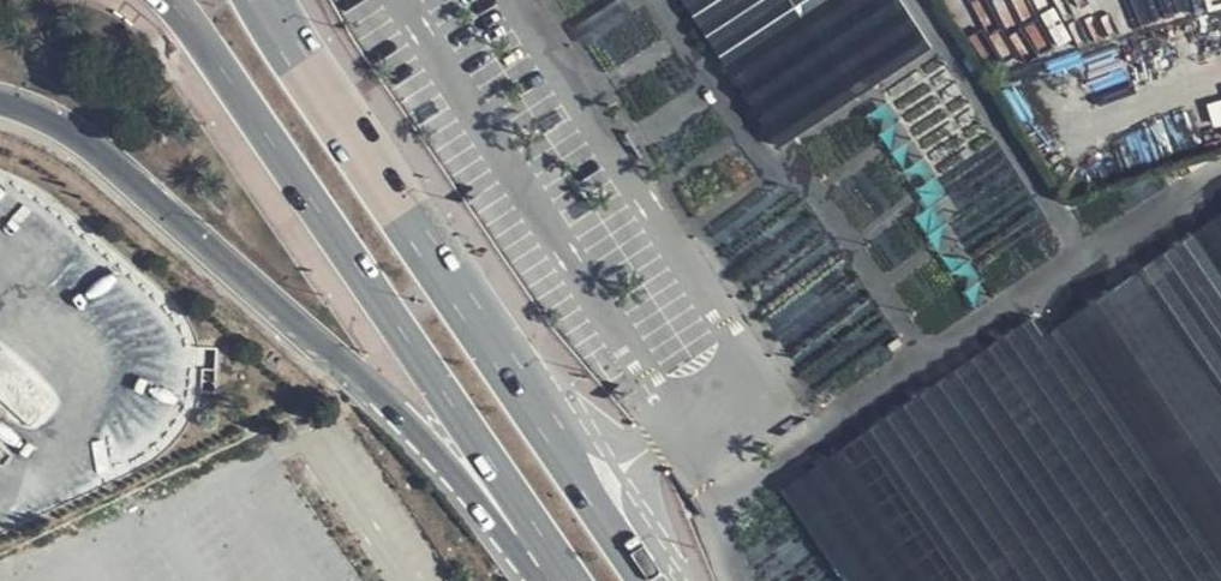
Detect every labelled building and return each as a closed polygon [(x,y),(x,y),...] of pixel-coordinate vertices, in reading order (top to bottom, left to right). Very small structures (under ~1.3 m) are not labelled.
[(931,49),(900,0),(694,0),(788,139),(931,49)] [(1212,95),(1220,131),(1220,93),(1212,95)] [(783,486),(849,580),(1220,580),(1220,206),(1047,327),(1036,311),(783,486)]
